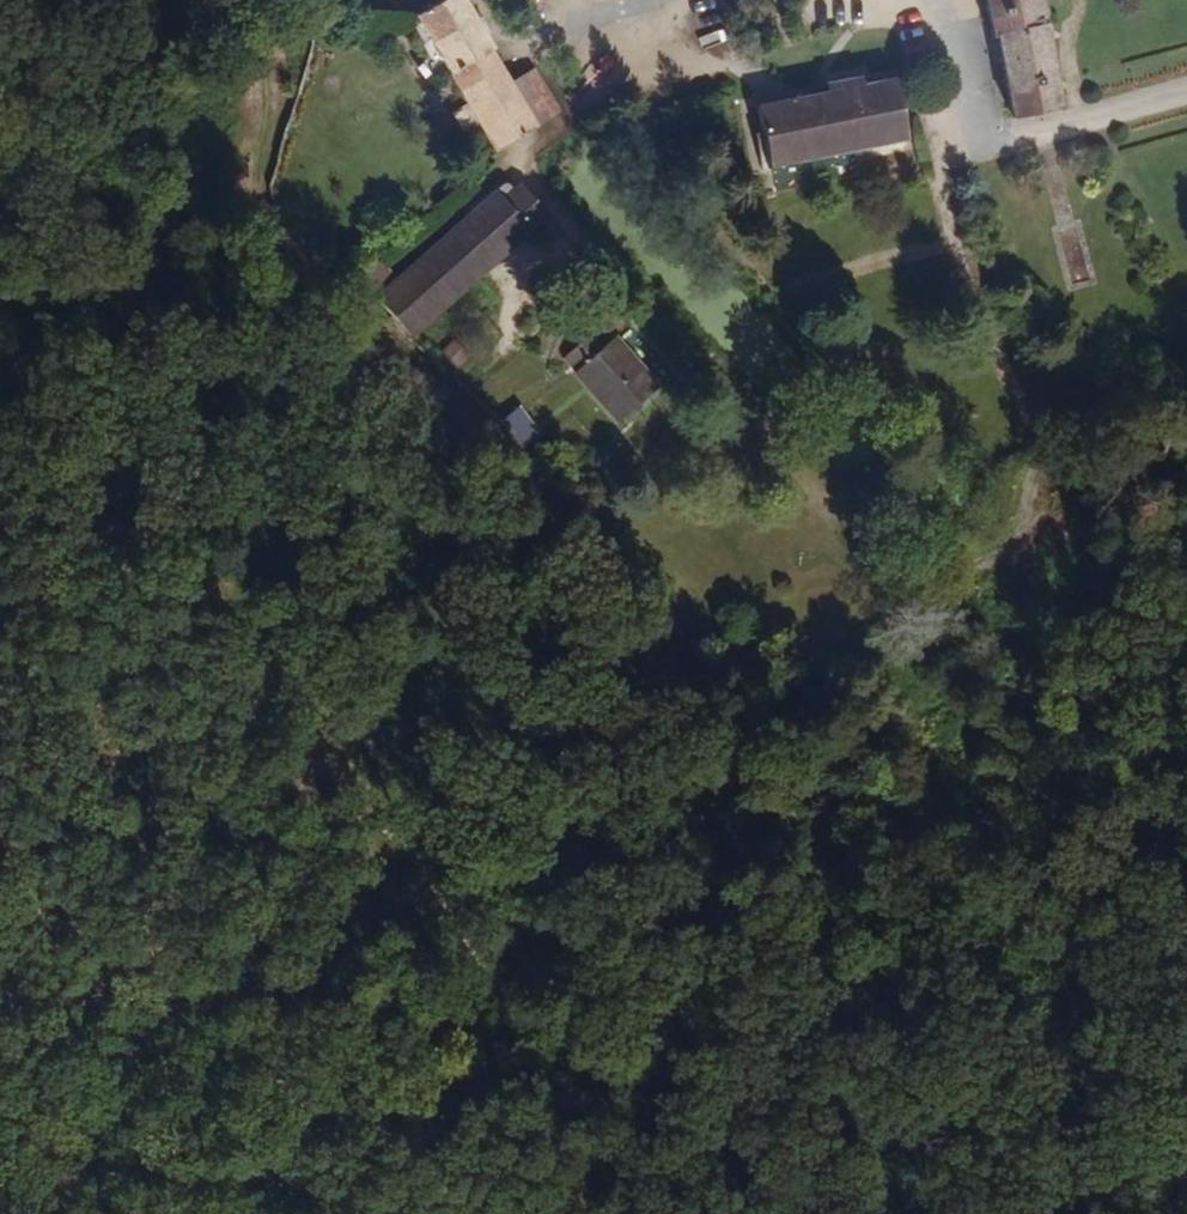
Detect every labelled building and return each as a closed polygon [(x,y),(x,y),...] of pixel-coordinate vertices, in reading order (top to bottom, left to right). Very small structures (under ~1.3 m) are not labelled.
[(480,0),(431,0),(485,89),(471,98),(488,126),(502,117),(515,139),(551,117),(480,0)] [(1024,114),(1082,101),(1058,0),(997,0),(1024,114)] [(918,133),(906,71),(874,78),(872,69),(836,76),(838,85),(766,99),(771,126),(764,127),(770,162),(918,133)] [(403,326),(548,216),(528,190),(511,202),(503,191),(389,278),(384,271),(394,262),(382,246),(347,271),(403,326)] [(665,380),(619,328),(611,336),(599,323),(573,346),(630,411),(665,380)] [(534,429),(515,403),(497,417),(517,442),(534,429)]
